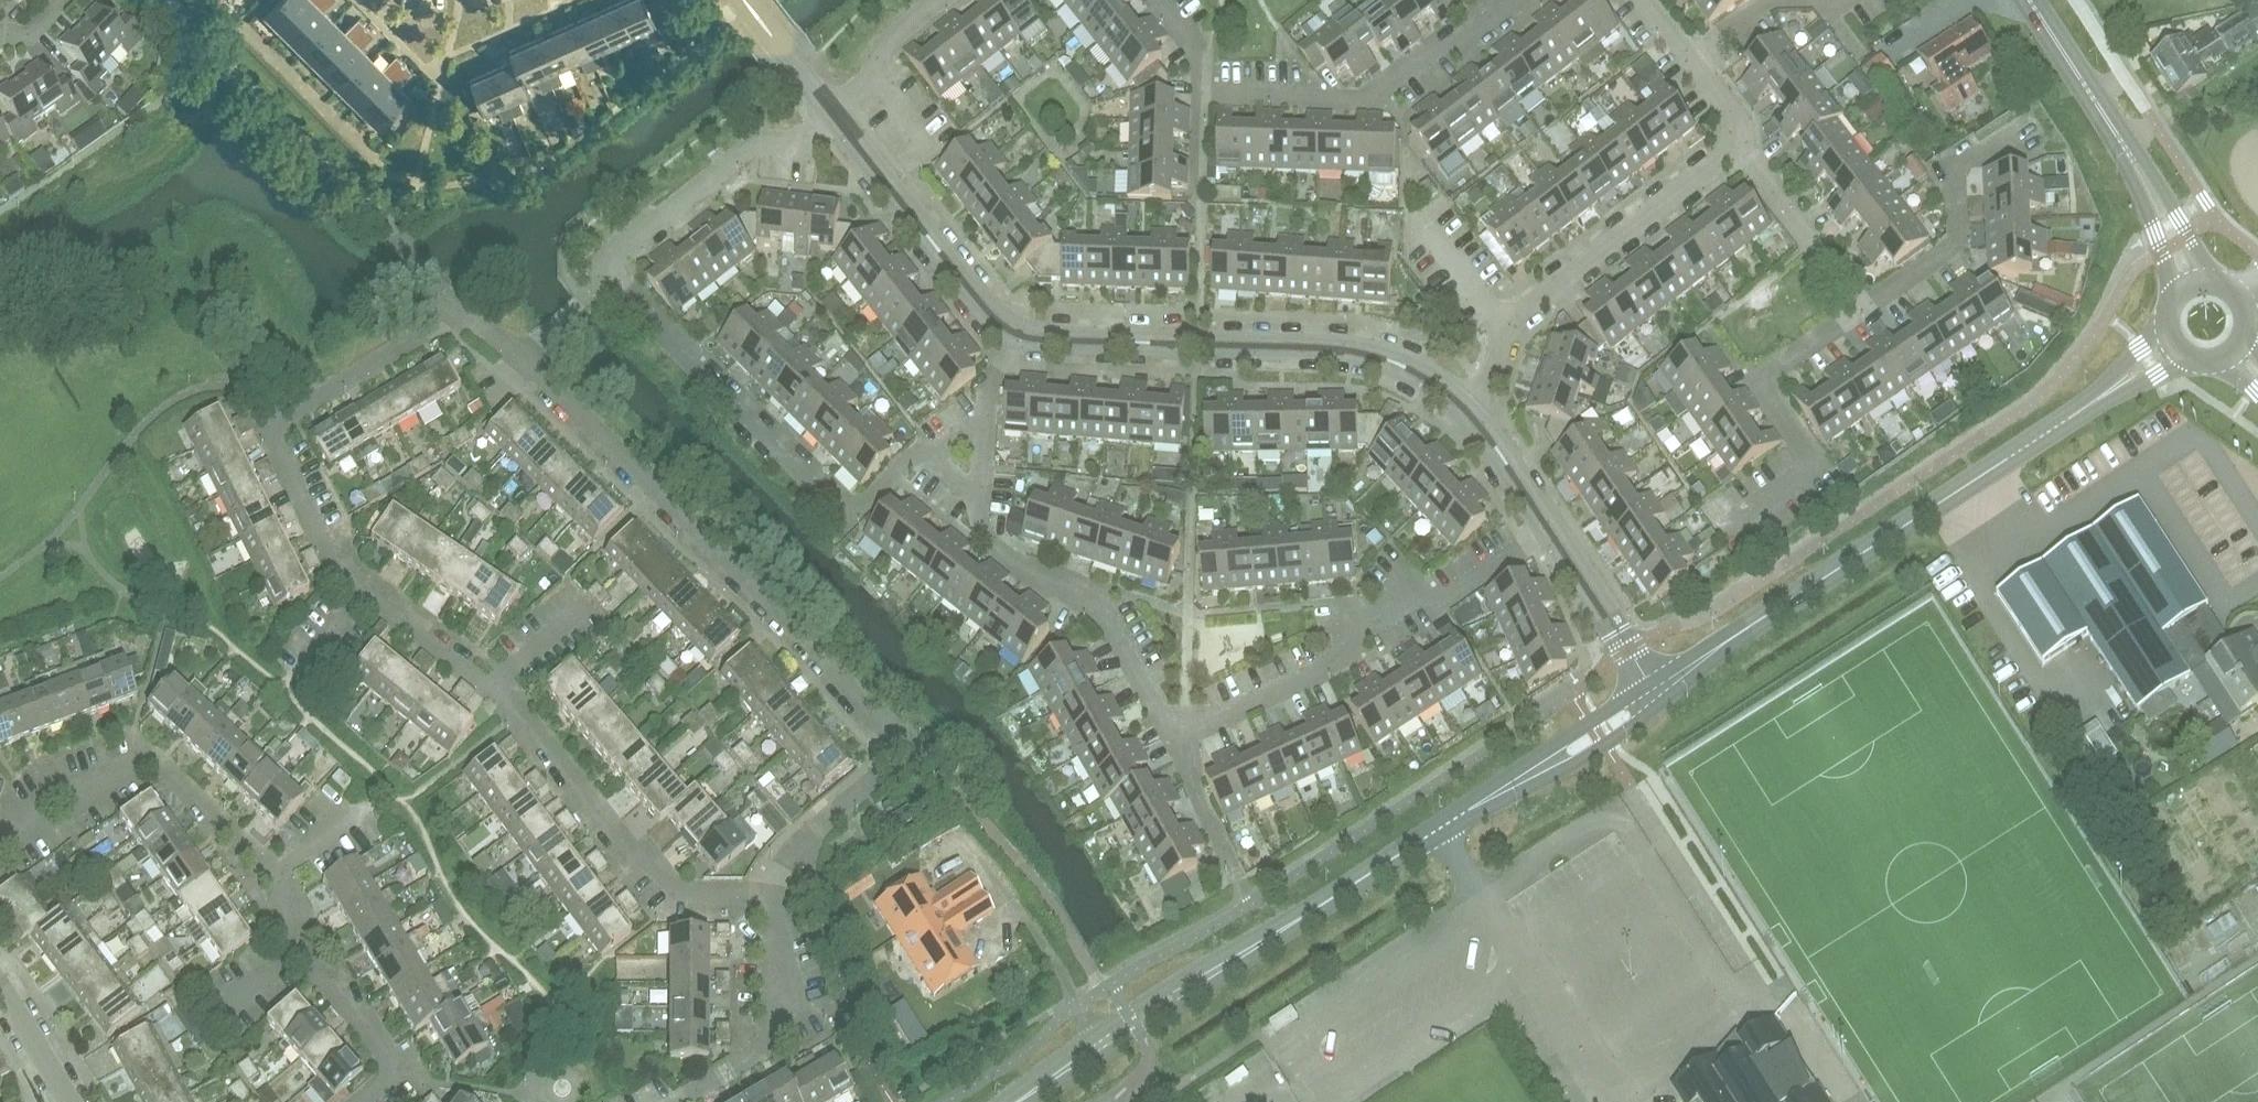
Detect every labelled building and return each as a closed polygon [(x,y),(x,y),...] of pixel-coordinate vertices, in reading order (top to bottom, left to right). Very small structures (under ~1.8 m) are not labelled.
[(318,0),(279,0),(265,15),(284,34),(318,0)] [(333,22),(323,11),(334,0),(318,0),(284,34),(303,53),(333,22)] [(645,0),(624,0),(619,2),(639,47),(640,49),(663,39),(645,0)] [(992,0),(976,0),(984,11),(974,18),(1001,52),(1021,37),(992,0)] [(1029,48),(1049,32),(1040,21),(1041,21),(1025,0),(992,0),(1021,37),(1029,48)] [(1114,0),(1073,0),(1067,5),(1082,25),(1114,0)] [(1132,18),(1124,8),(1135,0),(1114,0),(1082,25),(1098,45),(1132,18)] [(1325,15),(1340,4),(1337,0),(1324,0),(1317,5),(1325,15)] [(1407,0),(1377,0),(1376,1),(1412,47),(1422,40),(1413,27),(1422,20),(1407,0)] [(1439,0),(1407,0),(1422,20),(1432,12),(1442,25),(1452,17),(1439,0)] [(1452,17),(1462,9),(1455,0),(1439,0),(1452,17)] [(1599,0),(1581,0),(1583,2),(1573,10),(1599,44),(1620,28),(1599,0)] [(1739,0),(1697,0),(1694,2),(1710,22),(1739,0)] [(1412,47),(1376,1),(1357,16),(1378,44),(1377,45),(1382,51),(1392,43),(1402,55),(1412,47)] [(639,47),(619,2),(597,12),(612,44),(623,39),(629,51),(639,47)] [(1599,44),(1573,10),(1563,17),(1554,5),(1544,13),(1579,59),(1599,44)] [(127,54),(145,37),(125,18),(116,26),(96,7),(86,17),(89,20),(81,28),(111,58),(121,48),(127,54)] [(1378,44),(1357,16),(1352,9),(1331,25),(1367,72),(1377,64),(1368,52),(1377,45),(1378,44)] [(600,49),(612,44),(597,12),(576,21),(596,66),(606,62),(600,49)] [(1579,59),(1544,13),(1534,20),(1543,33),(1533,40),(1560,74),(1579,59)] [(2257,22),(2257,13),(2243,15),(2212,35),(2209,30),(2194,40),(2190,35),(2154,58),(2166,77),(2208,49),(2223,40),(2250,26),(2257,22)] [(1001,52),(974,18),(965,26),(955,14),(945,22),(981,68),(1001,52)] [(1367,72),(1331,25),(1330,26),(1322,15),(1302,31),(1311,41),(1299,49),(1316,70),(1326,62),(1337,75),(1347,67),(1357,80),(1367,72)] [(321,71),(366,26),(358,18),(344,33),(333,22),(303,53),(321,71)] [(1113,65),(1159,29),(1152,18),(1139,28),(1132,18),(1098,45),(1113,65)] [(1821,20),(1809,29),(1818,40),(1830,31),(1821,20)] [(596,66),(576,21),(554,31),(568,63),(580,58),(586,71),(596,66)] [(981,68),(945,22),(935,29),(944,42),(935,49),(961,83),(974,74),(981,68)] [(1965,72),(1994,53),(1973,22),(1921,56),(1940,84),(1932,90),(1948,115),(1980,95),(1965,72)] [(2223,40),(2231,53),(2257,36),(2257,37),(2257,22),(2250,26),(2223,40)] [(340,90),(371,59),(360,49),(375,34),(366,26),(321,71),(340,90)] [(101,68),(111,58),(81,28),(73,36),(70,33),(59,44),(80,64),(71,73),(81,82),(90,92),(97,98),(107,88),(101,82),(108,74),(101,68)] [(1170,77),(1158,63),(1163,58),(1155,48),(1167,39),(1159,29),(1113,65),(1129,85),(1133,82),(1135,89),(1170,77)] [(568,63),(554,31),(532,41),(552,86),(562,81),(557,69),(568,63)] [(1751,91),(1797,55),(1781,35),(1747,61),(1755,71),(1743,81),(1751,91)] [(1560,74),(1533,40),(1523,48),(1514,36),(1504,43),(1540,90),(1560,74)] [(552,86),(532,41),(510,51),(514,60),(524,83),(525,83),(537,78),(542,90),(552,86)] [(1540,90),(1504,43),(1494,51),(1503,63),(1493,71),(1520,105),(1540,90)] [(961,83),(935,49),(925,57),(915,45),(905,53),(941,99),(961,83)] [(2177,96),(2209,76),(2202,65),(2213,58),(2208,49),(2166,77),(2177,96)] [(359,109),(404,63),(396,55),(381,70),(371,59),(340,90),(359,109)] [(1778,101),(1813,75),(1797,55),(1751,91),(1758,101),(1771,91),(1778,101)] [(1896,75),(1883,57),(1866,69),(1879,87),(1896,75)] [(530,92),(525,83),(524,83),(514,60),(493,70),(513,115),(523,110),(517,98),(530,92)] [(80,101),(65,79),(55,86),(39,63),(26,71),(29,75),(19,82),(44,116),(55,108),(60,115),(80,101)] [(378,128),(409,97),(398,86),(412,71),(404,63),(359,109),(378,128)] [(1520,105),(1493,71),(1483,79),(1474,66),(1464,74),(1499,121),(1520,105)] [(981,68),(974,74),(981,81),(988,76),(981,68)] [(513,115),(493,70),(471,80),(485,112),(497,107),(503,119),(513,115)] [(1860,72),(1848,80),(1854,88),(1865,79),(1860,72)] [(1499,121),(1464,74),(1454,82),(1463,94),(1453,102),(1480,136),(1499,121)] [(1781,131),(1828,95),(1813,75),(1778,101),(1786,111),(1774,121),(1774,122),(1781,131)] [(1015,77),(1005,85),(1012,93),(1021,86),(1021,85),(1015,77)] [(1175,110),(1176,97),(1169,96),(1170,77),(1135,89),(1137,95),(1133,95),(1132,121),(1190,123),(1191,111),(1175,110)] [(1736,86),(1744,96),(1751,91),(1743,81),(1736,86)] [(19,82),(10,88),(8,84),(0,90),(0,100),(12,116),(2,123),(12,137),(17,146),(37,132),(32,124),(44,116),(19,82)] [(87,106),(97,98),(90,92),(81,82),(74,87),(87,106)] [(1660,101),(1650,109),(1676,144),(1697,128),(1662,82),(1651,90),(1660,101)] [(984,115),(1003,102),(995,91),(976,105),(984,115)] [(1751,91),(1744,96),(1751,106),(1758,101),(1751,91)] [(1809,141),(1837,120),(1837,121),(1844,116),(1828,95),(1781,131),(1789,141),(1801,131),(1808,141),(1809,141)] [(1883,96),(1873,104),(1883,117),(1893,109),(1883,96)] [(1480,136),(1453,102),(1443,109),(1434,97),(1424,105),(1460,151),(1480,136)] [(1090,118),(1125,117),(1124,99),(1089,101),(1090,118)] [(1460,151),(1424,105),(1414,113),(1423,125),(1412,133),(1414,135),(1430,155),(1439,167),(1460,151)] [(1676,144),(1650,109),(1640,117),(1630,105),(1620,112),(1656,159),(1676,144)] [(580,110),(566,116),(574,137),(587,127),(580,110)] [(1244,170),(1245,127),(1233,126),(1233,111),(1219,111),(1218,157),(1218,169),(1244,170)] [(1269,171),(1271,112),(1258,112),(1257,127),(1245,127),(1244,170),(1269,171)] [(1294,172),(1295,129),(1283,128),(1283,113),(1271,112),(1269,171),(1294,172)] [(1656,159),(1620,112),(1610,120),(1620,132),(1610,140),(1636,174),(1656,159)] [(1319,173),(1321,114),(1308,114),(1308,129),(1295,129),(1294,172),(1319,173)] [(1344,174),(1345,130),(1333,130),(1334,115),(1321,114),(1319,173),(1344,174)] [(1369,175),(1371,116),(1358,115),(1358,131),(1345,130),(1344,174),(1369,175)] [(1395,175),(1397,132),(1383,132),(1384,116),(1371,116),(1369,175),(1395,175)] [(2,123),(0,120),(0,146),(12,137),(2,123)] [(1806,176),(1852,140),(1837,121),(1837,120),(1809,141),(1808,141),(1802,146),(1810,156),(1798,166),(1806,176)] [(1190,136),(1190,123),(1132,121),(1131,146),(1174,148),(1174,135),(1190,136)] [(1530,122),(1519,131),(1526,140),(1537,131),(1530,122)] [(1774,122),(1764,129),(1771,138),(1781,131),(1774,122)] [(1430,155),(1414,135),(1409,138),(1409,146),(1421,162),(1430,155)] [(1636,174),(1610,140),(1600,147),(1591,135),(1580,143),(1616,189),(1636,174)] [(1833,186),(1868,160),(1852,140),(1806,176),(1814,186),(1826,176),(1833,186)] [(1616,189),(1580,143),(1570,151),(1580,163),(1570,171),(1596,205),(1616,189)] [(952,191),(999,155),(991,145),(979,154),(970,144),(936,170),(952,191)] [(1174,160),(1174,148),(1131,146),(1130,171),(1189,174),(1189,161),(1174,160)] [(42,150),(30,158),(37,168),(49,160),(42,150)] [(968,210),(1002,184),(994,174),(1007,165),(999,155),(952,191),(968,210)] [(1209,156),(1209,169),(1218,169),(1218,157),(1209,156)] [(1495,157),(1486,164),(1491,170),(1500,163),(1495,157)] [(1836,216),(1883,180),(1868,160),(1833,186),(1841,196),(1829,205),(1836,216)] [(1910,164),(1888,181),(1912,213),(1935,195),(1910,164)] [(1596,205),(1570,171),(1560,178),(1550,166),(1540,174),(1576,220),(1596,205)] [(1209,169),(1209,181),(1217,181),(1218,169),(1209,169)] [(2045,194),(2044,181),(2028,182),(2028,169),(1985,171),(1986,197),(2045,194)] [(1188,186),(1189,174),(1130,171),(1129,198),(1172,199),(1173,186),(1188,186)] [(1576,220),(1540,174),(1530,182),(1539,194),(1530,201),(1556,236),(1576,220)] [(1864,226),(1898,200),(1883,180),(1836,216),(1844,226),(1856,216),(1864,226)] [(2069,180),(2059,181),(2060,193),(2070,193),(2069,180)] [(1439,194),(1429,181),(1420,188),(1430,200),(1439,194)] [(1089,182),(1080,182),(1090,196),(1098,196),(1098,182),(1089,182)] [(983,230),(1030,194),(1022,184),(1010,194),(1002,184),(968,210),(983,230)] [(1229,188),(1229,201),(1241,202),(1241,189),(1229,188)] [(1773,227),(1746,192),(1736,201),(1726,188),(1716,196),(1752,243),(1773,227)] [(1478,189),(1468,197),(1475,206),(1485,197),(1478,189)] [(1259,190),(1258,202),(1268,202),(1269,191),(1259,190)] [(784,240),(790,197),(764,194),(761,215),(746,214),(734,223),(730,218),(720,226),(710,214),(700,222),(736,268),(757,252),(752,246),(772,244),(772,238),(784,240)] [(999,250),(1033,223),(1025,214),(1038,204),(1030,194),(983,230),(999,250)] [(2030,220),(2030,208),(2045,207),(2045,194),(1986,197),(1987,222),(2030,220)] [(1752,243),(1716,196),(1706,204),(1715,216),(1706,224),(1732,258),(1752,243)] [(809,243),(815,200),(790,197),(784,240),(797,241),(795,256),(809,258),(810,243),(809,243)] [(1556,236),(1530,201),(1520,209),(1510,197),(1500,204),(1536,251),(1556,236)] [(884,255),(876,245),(888,235),(880,225),(862,238),(853,226),(838,225),(841,203),(815,200),(809,243),(810,243),(822,244),(821,250),(839,256),(833,261),(849,281),(884,255)] [(1867,255),(1914,220),(1898,200),(1864,226),(1872,236),(1859,245),(1867,255)] [(1536,251),(1500,204),(1490,212),(1500,224),(1489,233),(1515,267),(1536,251)] [(1116,218),(1115,230),(1128,230),(1128,218),(1116,218)] [(1732,258),(1706,224),(1696,231),(1686,219),(1676,227),(1712,273),(1732,258)] [(1895,267),(1929,241),(1914,220),(1867,255),(1875,265),(1887,256),(1895,267)] [(2047,244),(2047,232),(2031,232),(2030,220),(1987,222),(1989,247),(2047,244)] [(736,268),(700,222),(690,229),(700,242),(690,249),(716,283),(736,268)] [(1057,246),(1045,230),(1041,233),(1033,223),(999,250),(1015,271),(1026,262),(1040,279),(1057,246)] [(1712,273),(1676,227),(1666,234),(1676,247),(1666,254),(1692,288),(1712,273)] [(1970,246),(1983,243),(1978,227),(1966,230),(1970,246)] [(1113,288),(1115,230),(1103,229),(1102,245),(1090,244),(1088,288),(1113,288)] [(1139,289),(1140,246),(1128,246),(1128,230),(1115,230),(1113,288),(1139,289)] [(1164,290),(1165,231),(1153,231),(1152,246),(1140,246),(1139,289),(1164,290)] [(1190,291),(1191,248),(1178,247),(1178,232),(1165,231),(1164,290),(1190,291)] [(1238,294),(1242,235),(1229,234),(1228,250),(1215,249),(1212,292),(1238,294)] [(1263,295),(1266,252),(1254,251),(1255,236),(1242,235),(1238,294),(1263,295)] [(1088,288),(1090,244),(1077,244),(1078,238),(1064,238),(1064,246),(1057,246),(1040,279),(1063,280),(1062,287),(1088,288)] [(1288,297),(1292,239),(1280,238),(1279,253),(1266,252),(1263,295),(1288,297)] [(1313,299),(1316,256),(1304,255),(1305,240),(1292,239),(1288,297),(1313,299)] [(1338,301),(1342,242),(1330,242),(1329,257),(1316,256),(1313,299),(1338,301)] [(1363,303),(1366,260),(1354,259),(1355,243),(1342,242),(1338,301),(1363,303)] [(2033,271),(2033,258),(2048,257),(2047,244),(1989,247),(1990,273),(2033,271)] [(2049,257),(2074,255),(2073,244),(2048,246),(2049,257)] [(716,283),(690,249),(680,257),(671,245),(661,253),(697,299),(716,283)] [(1389,305),(1394,246),(1380,245),(1379,261),(1366,260),(1363,303),(1389,305)] [(1692,288),(1666,254),(1656,262),(1647,250),(1636,257),(1672,304),(1692,288)] [(697,299),(661,253),(650,260),(660,272),(649,281),(676,315),(697,299)] [(865,301),(911,265),(903,255),(891,264),(884,255),(849,281),(865,301)] [(1672,304),(1636,257),(1626,265),(1636,277),(1626,285),(1652,319),(1672,304)] [(880,321),(915,294),(907,285),(919,275),(911,265),(865,301),(880,321)] [(2015,315),(1990,280),(1979,288),(1971,275),(1960,282),(1993,330),(2015,315)] [(1652,319),(1626,285),(1616,292),(1607,280),(1597,288),(1632,334),(1652,319)] [(1993,330),(1960,282),(1950,289),(1959,302),(1948,309),(1973,345),(1993,330)] [(1596,308),(1585,316),(1589,321),(1608,345),(1612,350),(1632,334),(1597,288),(1587,296),(1596,308)] [(896,341),(942,305),(934,295),(922,304),(915,294),(880,321),(896,341)] [(2043,301),(2040,309),(2042,315),(2051,319),(2056,306),(2043,301)] [(1973,345),(1948,309),(1938,316),(1929,303),(1919,310),(1952,359),(1973,345)] [(911,361),(946,334),(938,324),(950,315),(942,305),(896,341),(911,361)] [(1952,359),(1919,310),(1908,318),(1917,330),(1906,338),(1931,373),(1952,359)] [(736,362),(778,320),(769,311),(758,322),(748,313),(718,343),(736,362)] [(754,379),(785,349),(776,340),(787,329),(778,320),(736,362),(754,379)] [(1599,352),(1608,345),(1589,321),(1578,330),(1573,343),(1552,337),(1544,361),(1585,375),(1586,374),(1589,363),(1595,365),(1599,352)] [(1881,322),(1870,329),(1877,339),(1888,332),(1881,322)] [(1931,373),(1906,338),(1896,345),(1888,332),(1877,339),(1910,388),(1931,373)] [(927,380),(973,344),(965,334),(953,344),(946,334),(911,361),(927,380)] [(1910,388),(1877,339),(1867,346),(1875,359),(1865,366),(1889,402),(1910,388)] [(943,401),(977,374),(969,364),(981,354),(973,344),(927,380),(943,401)] [(772,397),(813,356),(804,347),(793,357),(785,349),(754,379),(772,397)] [(1675,393),(1724,360),(1717,349),(1704,358),(1696,347),(1661,371),(1675,393)] [(790,415),(820,384),(811,375),(822,364),(813,356),(772,397),(790,415)] [(460,389),(441,357),(419,370),(438,403),(460,389)] [(1725,389),(1718,379),(1731,370),(1724,360),(1675,393),(1690,413),(1725,389)] [(1889,402),(1865,366),(1855,373),(1846,360),(1836,368),(1869,416),(1889,402)] [(1596,392),(1600,379),(1586,374),(1585,375),(1544,361),(1537,385),(1578,399),(1582,387),(1596,392)] [(1869,416),(1836,368),(1825,375),(1834,388),(1824,395),(1848,430),(1869,416)] [(1620,369),(1614,384),(1634,391),(1639,375),(1620,369)] [(438,403),(419,370),(397,383),(417,415),(438,403)] [(1030,435),(1035,376),(1023,375),(1021,391),(1008,390),(1004,433),(1030,435)] [(1055,437),(1059,394),(1047,393),(1048,378),(1035,376),(1030,435),(1055,437)] [(1080,439),(1085,381),(1073,380),(1071,395),(1059,394),(1055,437),(1080,439)] [(1105,441),(1109,398),(1097,397),(1098,382),(1085,381),(1080,439),(1105,441)] [(808,433),(849,391),(840,382),(829,393),(820,384),(790,415),(808,433)] [(417,415),(397,383),(375,396),(395,428),(417,415)] [(1130,443),(1135,385),(1123,384),(1121,399),(1109,398),(1105,441),(1130,443)] [(1156,445),(1159,402),(1147,401),(1148,386),(1135,385),(1130,443),(1156,445)] [(1596,441),(1609,432),(1601,421),(1581,434),(1575,425),(1579,412),(1574,411),(1578,399),(1537,385),(1529,410),(1552,418),(1547,433),(1558,450),(1553,454),(1568,475),(1603,451),(1596,441)] [(1182,448),(1186,389),(1173,388),(1172,403),(1159,402),(1156,445),(1182,448)] [(1704,434),(1752,401),(1745,390),(1732,399),(1725,389),(1690,413),(1704,434)] [(1848,430),(1824,395),(1813,402),(1805,389),(1793,397),(1827,445),(1848,430)] [(825,450),(856,420),(847,411),(858,400),(849,391),(808,433),(825,450)] [(1333,452),(1332,393),(1319,394),(1319,409),(1307,409),(1308,453),(1333,452)] [(1365,450),(1380,416),(1359,417),(1358,409),(1345,409),(1345,393),(1332,393),(1333,452),(1359,452),(1359,447),(1365,450)] [(917,405),(909,394),(899,402),(907,413),(917,405)] [(1283,453),(1282,394),(1269,394),(1269,410),(1257,410),(1257,453),(1283,453)] [(1308,453),(1307,409),(1295,409),(1294,394),(1282,394),(1283,453),(1308,453)] [(1232,454),(1231,395),(1219,395),(1219,411),(1206,411),(1206,454),(1232,454)] [(1257,453),(1257,410),(1244,410),(1244,395),(1231,395),(1232,454),(1257,453)] [(395,428),(375,396),(354,409),(373,441),(395,428)] [(1754,430),(1747,420),(1759,411),(1752,401),(1704,434),(1718,455),(1754,430)] [(475,425),(488,417),(479,403),(466,411),(475,425)] [(505,450),(532,423),(513,405),(494,424),(489,429),(487,432),(505,450)] [(332,422),(352,454),(358,464),(380,451),(373,441),(354,409),(332,422)] [(230,434),(218,410),(185,427),(196,450),(230,434)] [(233,421),(237,430),(250,424),(245,415),(233,421)] [(1386,475),(1418,446),(1409,436),(1413,433),(1404,423),(1394,432),(1380,416),(1365,450),(1372,453),(1368,456),(1386,475)] [(843,468),(885,426),(876,417),(865,428),(856,420),(825,450),(843,468)] [(1659,418),(1649,426),(1656,436),(1666,428),(1659,418)] [(490,420),(485,425),(489,429),(494,424),(490,420)] [(352,454),(332,422),(310,435),(329,468),(352,454)] [(523,468),(550,441),(532,423),(505,450),(523,468)] [(254,432),(250,424),(237,430),(241,438),(254,432)] [(862,486),(892,456),(883,446),(894,435),(885,426),(843,468),(862,486)] [(465,429),(457,433),(464,446),(472,441),(465,429)] [(1733,476),(1781,443),(1773,432),(1761,440),(1754,430),(1718,455),(1733,476)] [(1919,430),(1912,436),(1914,438),(1916,442),(1924,436),(1921,433),(1919,430)] [(455,451),(464,446),(457,433),(448,438),(455,451)] [(241,456),(230,434),(196,450),(208,473),(241,456)] [(541,485),(568,459),(550,441),(523,468),(541,485)] [(1898,443),(1891,447),(1894,451),(1897,456),(1904,451),(1901,447),(1898,443)] [(1403,493),(1446,454),(1438,444),(1426,455),(1418,446),(1386,475),(1403,493)] [(1881,452),(1880,458),(1882,460),(1886,465),(1896,457),(1893,452),(1888,446),(1881,452)] [(1582,496),(1630,463),(1623,452),(1610,461),(1603,451),(1568,475),(1582,496)] [(1420,512),(1452,482),(1444,473),(1455,463),(1446,454),(1403,493),(1420,512)] [(253,478),(241,456),(208,473),(219,495),(253,478)] [(423,458),(415,462),(422,474),(430,470),(423,458)] [(559,503),(585,476),(568,459),(541,485),(559,503)] [(255,467),(260,475),(272,469),(268,460),(255,467)] [(414,479),(422,474),(415,462),(407,467),(414,479)] [(1639,503),(1625,482),(1637,473),(1630,463),(1582,496),(1610,538),(1659,504),(1651,494),(1639,503)] [(277,477),(272,469),(260,475),(264,484),(277,477)] [(432,480),(439,486),(448,476),(441,469),(432,480)] [(462,481),(469,488),(479,477),(472,471),(462,481)] [(1176,472),(1175,485),(1188,486),(1188,472),(1176,472)] [(455,482),(448,476),(439,486),(446,493),(455,482)] [(577,521),(603,494),(585,476),(559,503),(577,521)] [(1058,476),(1054,488),(1063,491),(1068,476),(1058,476)] [(486,484),(479,477),(469,488),(476,494),(486,484)] [(264,501),(253,478),(219,495),(230,518),(264,501)] [(1283,480),(1272,480),(1272,492),(1284,492),(1283,480)] [(1437,530),(1480,490),(1472,481),(1460,492),(1452,482),(1420,512),(1437,530)] [(380,483),(372,488),(379,500),(387,495),(380,483)] [(371,505),(379,500),(372,488),(364,493),(371,505)] [(1047,547),(1066,492),(1063,491),(1054,488),(1049,502),(1036,498),(1029,519),(1013,513),(1007,531),(1024,536),(1023,539),(1047,547)] [(1120,489),(1114,504),(1129,509),(1134,494),(1120,489)] [(1455,549),(1487,520),(1478,510),(1489,500),(1480,490),(1437,530),(1455,549)] [(1071,555),(1085,514),(1073,510),(1078,496),(1066,492),(1047,547),(1071,555)] [(595,539),(622,512),(603,494),(577,521),(595,539)] [(885,553),(922,507),(912,499),(902,511),(892,503),(865,537),(885,553)] [(475,500),(468,508),(471,511),(479,504),(475,500)] [(275,523),(264,501),(230,518),(232,522),(241,540),(275,523)] [(1095,563),(1114,507),(1102,503),(1097,518),(1085,514),(1071,555),(1095,563)] [(1996,596),(2043,667),(2090,636),(2139,711),(2141,710),(2170,690),(2195,674),(2211,698),(2257,668),(2257,645),(2251,634),(2228,650),(2202,610),(2207,607),(2139,503),(2043,565),(1996,596)] [(469,514),(476,520),(485,510),(479,504),(471,511),(469,514)] [(1660,534),(1653,523),(1666,515),(1659,504),(1610,538),(1625,558),(1660,534)] [(278,512),(282,520),(295,514),(291,505),(278,512)] [(499,515),(507,522),(516,511),(509,505),(499,515)] [(905,569),(932,535),(922,527),(932,515),(922,507),(885,553),(905,569)] [(1119,571),(1133,530),(1121,526),(1126,511),(1114,507),(1095,563),(1119,571)] [(393,554),(414,523),(392,508),(371,540),(393,554)] [(493,516),(485,510),(476,520),(462,542),(471,547),(483,527),(493,516)] [(523,518),(516,511),(507,522),(514,528),(523,518)] [(299,522),(295,514),(282,520),(286,529),(299,522)] [(1143,579),(1161,523),(1149,519),(1144,534),(1133,530),(1119,571),(1143,579)] [(1357,580),(1353,537),(1340,538),(1338,522),(1325,524),(1331,582),(1357,580)] [(202,523),(194,527),(197,532),(205,528),(202,523)] [(286,546),(275,523),(241,540),(253,563),(286,546)] [(414,569),(435,537),(414,523),(393,554),(414,569)] [(1168,587),(1181,546),(1169,542),(1173,527),(1161,523),(1143,579),(1168,587)] [(1331,582),(1325,524),(1313,525),(1314,540),(1302,541),(1306,584),(1331,582)] [(625,570),(652,544),(634,525),(607,551),(625,570)] [(1306,584),(1302,541),(1290,542),(1288,527),(1275,528),(1281,587),(1306,584)] [(1281,587),(1275,528),(1263,529),(1264,545),(1252,546),(1256,589),(1281,587)] [(1375,530),(1366,538),(1375,548),(1384,540),(1375,530)] [(925,584),(961,538),(951,531),(942,543),(932,535),(905,569),(925,584)] [(1256,589),(1252,546),(1240,547),(1238,532),(1225,533),(1231,591),(1256,589)] [(1231,591),(1225,533),(1213,534),(1214,549),(1201,550),(1205,594),(1231,591)] [(1639,579),(1687,546),(1680,535),(1667,544),(1660,534),(1625,558),(1639,579)] [(434,583),(456,551),(435,537),(414,569),(434,583)] [(507,548),(514,555),(523,544),(516,538),(507,548)] [(944,600),(971,566),(962,558),(971,546),(961,538),(925,584),(944,600)] [(1692,553),(1703,546),(1698,538),(1687,546),(1692,553)] [(537,549),(544,556),(553,545),(546,539),(537,549)] [(483,542),(471,560),(478,564),(489,546),(483,542)] [(530,551),(523,544),(514,555),(521,561),(530,551)] [(642,588),(670,562),(652,544),(625,570),(642,588)] [(560,552),(553,545),(544,556),(551,562),(560,552)] [(298,568),(286,546),(253,563),(264,585),(298,568)] [(1689,576),(1682,565),(1694,556),(1687,546),(1639,579),(1653,600),(1689,576)] [(300,556),(305,565),(317,558),(313,550),(300,556)] [(455,597),(476,565),(456,551),(434,583),(455,597)] [(321,567),(317,558),(305,565),(309,573),(321,567)] [(660,606),(687,580),(670,562),(642,588),(660,606)] [(964,616),(1000,570),(991,562),(981,574),(971,566),(944,600),(964,616)] [(476,611),(497,580),(476,565),(455,597),(476,611)] [(309,592),(298,568),(264,585),(276,609),(309,592)] [(984,631),(1011,598),(1001,590),(1010,578),(1000,570),(964,616),(984,631)] [(1550,592),(1545,580),(1531,587),(1525,574),(1486,592),(1497,616),(1550,592)] [(498,626),(519,594),(497,580),(476,611),(498,626)] [(677,624),(704,598),(687,580),(660,606),(677,624)] [(586,594),(593,601),(603,591),(597,584),(586,594)] [(610,598),(603,591),(593,601),(600,608),(610,598)] [(1547,621),(1541,610),(1556,603),(1550,592),(1497,616),(1507,639),(1547,621)] [(1003,647),(1040,601),(1030,593),(1020,605),(1011,598),(984,631),(1003,647)] [(694,643),(722,617),(704,598),(677,624),(694,643)] [(1024,663),(1051,630),(1040,621),(1050,609),(1040,601),(1003,647),(1024,663)] [(712,662),(740,636),(722,617),(694,643),(712,662)] [(1447,617),(1434,626),(1440,635),(1451,627),(1453,626),(1447,617)] [(621,630),(627,637),(638,627),(631,620),(621,630)] [(1518,662),(1571,637),(1566,626),(1552,632),(1547,621),(1507,639),(1518,662)] [(380,639),(389,628),(381,622),(372,633),(380,639)] [(644,634),(638,627),(627,637),(634,644),(644,634)] [(1483,676),(1451,627),(1440,635),(1448,648),(1438,654),(1461,691),(1483,676)] [(167,632),(165,641),(174,643),(176,635),(167,632)] [(1568,668),(1562,655),(1576,649),(1571,637),(1518,662),(1529,686),(1568,668)] [(612,649),(618,656),(628,646),(622,639),(612,649)] [(1413,640),(1403,647),(1408,655),(1419,648),(1413,640)] [(371,690),(395,661),(374,645),(350,674),(371,690)] [(91,646),(82,649),(86,661),(95,658),(91,646)] [(635,653),(628,646),(618,656),(625,663),(635,653)] [(48,647),(38,650),(43,662),(52,659),(48,647)] [(740,693),(769,668),(752,648),(723,673),(740,693)] [(1461,691),(1438,654),(1427,661),(1419,648),(1408,655),(1440,704),(1461,691)] [(1042,693),(1093,664),(1087,653),(1073,660),(1067,649),(1029,670),(1042,693)] [(413,663),(420,669),(429,658),(422,652),(413,663)] [(25,654),(15,658),(19,671),(29,667),(25,654)] [(113,706),(138,697),(131,680),(143,676),(136,657),(109,668),(104,655),(95,658),(113,706)] [(1440,704),(1408,655),(1398,662),(1406,675),(1396,682),(1419,718),(1440,704)] [(655,667),(662,674),(672,664),(666,657),(655,667)] [(113,706),(95,658),(86,661),(91,674),(76,680),(89,715),(113,706)] [(436,664),(429,658),(420,669),(427,675),(436,664)] [(390,706),(414,677),(395,661),(371,690),(390,706)] [(159,662),(156,672),(165,675),(168,664),(159,662)] [(560,708),(588,683),(571,663),(543,688),(560,708)] [(679,671),(672,664),(662,674),(669,681),(679,671)] [(1092,693),(1086,683),(1099,675),(1093,664),(1042,693),(1054,715),(1092,693)] [(756,712),(785,688),(769,668),(740,693),(756,712)] [(2211,698),(2229,725),(2257,706),(2257,668),(2211,698)] [(701,669),(688,680),(695,688),(708,676),(701,669)] [(89,715),(76,680),(62,685),(57,672),(48,675),(66,724),(89,715)] [(35,680),(40,693),(29,697),(42,732),(66,724),(48,675),(35,680)] [(5,676),(0,678),(0,689),(1,691),(10,688),(5,676)] [(212,676),(202,687),(209,693),(219,683),(212,676)] [(646,685),(653,692),(663,683),(657,676),(646,685)] [(1419,718),(1396,682),(1385,689),(1377,676),(1366,683),(1398,732),(1419,718)] [(410,722),(433,693),(414,677),(390,706),(410,722)] [(167,724),(202,687),(195,680),(186,690),(174,679),(148,707),(167,724)] [(453,693),(460,699),(469,688),(462,682),(453,693)] [(576,727),(605,702),(588,683),(560,708),(576,727)] [(670,690),(663,683),(653,692),(659,699),(670,690)] [(1398,732),(1366,683),(1355,690),(1364,702),(1353,710),(1376,746),(1398,732)] [(185,742),(211,714),(200,703),(209,693),(202,687),(167,724),(185,742)] [(477,694),(469,688),(460,699),(468,705),(477,694)] [(772,731),(801,707),(785,688),(756,712),(772,731)] [(42,732),(29,697),(14,702),(10,690),(1,693),(19,741),(42,732)] [(1,693),(0,693),(0,748),(19,741),(1,693)] [(429,738),(453,709),(433,693),(410,722),(429,738)] [(1067,737),(1118,708),(1112,697),(1098,704),(1092,693),(1054,715),(1067,737)] [(593,746),(621,721),(605,702),(576,727),(593,746)] [(241,705),(232,714),(239,721),(248,711),(241,705)] [(699,714),(705,721),(716,712),(710,705),(699,714)] [(1363,754),(1345,715),(1333,720),(1326,706),(1315,712),(1340,765),(1363,754)] [(788,750),(817,726),(801,707),(772,731),(788,750)] [(1117,737),(1111,726),(1124,719),(1118,708),(1067,737),(1079,758),(1117,737)] [(449,754),(473,725),(453,709),(429,738),(449,754)] [(722,719),(716,712),(705,721),(712,729),(722,719)] [(1340,765),(1315,712),(1303,717),(1310,731),(1299,736),(1317,775),(1340,765)] [(222,725),(211,714),(185,742),(204,759),(239,721),(232,714),(222,725)] [(681,723),(688,730),(698,721),(692,714),(681,723)] [(222,776),(248,748),(236,738),(246,728),(239,721),(204,759),(222,776)] [(609,765),(638,740),(621,721),(593,746),(609,765)] [(705,729),(698,721),(688,730),(694,738),(705,729)] [(805,769),(834,745),(817,726),(788,750),(805,769)] [(1317,775),(1299,736),(1288,742),(1281,728),(1269,733),(1294,786),(1317,775)] [(2090,762),(2103,755),(2089,730),(2076,737),(2090,762)] [(2257,742),(2257,733),(2256,730),(2231,745),(2238,755),(2257,742)] [(2232,750),(2219,731),(2193,749),(2205,767),(2232,750)] [(1294,786),(1269,733),(1258,738),(1264,752),(1253,758),(1271,797),(1294,786)] [(1091,780),(1143,752),(1136,740),(1123,748),(1117,737),(1079,758),(1091,780)] [(506,754),(517,746),(511,738),(500,747),(506,754)] [(626,784),(654,759),(638,740),(609,765),(626,784)] [(276,741),(269,749),(275,755),(283,746),(276,741)] [(732,753),(737,759),(749,751),(743,744),(732,753)] [(285,745),(276,755),(283,762),(292,752),(285,745)] [(821,789),(850,765),(834,745),(805,769),(821,789)] [(240,793),(276,755),(275,755),(269,749),(259,759),(248,748),(222,776),(240,793)] [(1271,797),(1253,758),(1242,763),(1235,749),(1224,754),(1249,807),(1271,797)] [(479,795),(509,772),(494,751),(464,774),(479,795)] [(755,758),(749,751),(737,759),(744,767),(755,758)] [(714,762),(720,769),(731,760),(725,752),(714,762)] [(1141,781),(1135,770),(1149,763),(1143,752),(1091,780),(1104,803),(1111,799),(1141,781)] [(1249,807),(1224,754),(1212,760),(1219,774),(1207,779),(1225,818),(1249,807)] [(259,810),(285,783),(273,772),(283,762),(276,755),(240,793),(259,810)] [(392,763),(391,764),(401,772),(410,762),(403,756),(397,757),(392,763)] [(642,803),(671,778),(654,759),(626,784),(642,803)] [(737,767),(731,760),(720,769),(726,776),(737,767)] [(351,782),(340,771),(332,780),(344,790),(351,782)] [(525,780),(531,787),(542,779),(536,771),(525,780)] [(494,815),(525,792),(509,772),(479,795),(494,815)] [(1123,820),(1174,792),(1168,781),(1155,788),(1148,777),(1141,781),(1111,799),(1123,820)] [(667,815),(687,797),(686,796),(671,778),(642,803),(659,823),(667,816),(667,815)] [(548,786),(542,779),(531,787),(537,795),(548,786)] [(764,791),(770,798),(782,789),(775,782),(764,791)] [(278,828),(304,800),(303,800),(313,790),(306,783),(296,793),(285,783),(259,810),(278,828)] [(683,834),(712,809),(694,789),(686,796),(687,797),(667,815),(667,816),(683,834)] [(787,796),(782,789),(770,798),(776,805),(787,796)] [(746,800),(752,807),(763,798),(757,791),(746,800)] [(501,824),(510,835),(540,812),(525,792),(494,815),(501,824)] [(1173,821),(1167,810),(1181,803),(1174,792),(1123,820),(1136,842),(1173,821)] [(134,838),(165,816),(151,795),(120,816),(134,838)] [(787,796),(776,805),(783,813),(794,804),(787,796)] [(769,805),(763,798),(752,807),(758,815),(769,805)] [(728,828),(712,809),(683,834),(699,853),(728,828)] [(555,820),(561,827),(572,819),(567,811),(555,820)] [(454,834),(469,822),(462,812),(446,825),(454,834)] [(525,855),(555,832),(540,812),(510,835),(525,855)] [(138,866),(149,858),(180,837),(165,816),(134,838),(143,850),(132,857),(138,866)] [(578,827),(572,819),(561,827),(567,835),(578,827)] [(1148,864),(1199,836),(1193,824),(1179,832),(1173,821),(1136,842),(1148,864)] [(716,873),(745,848),(728,828),(699,853),(716,873)] [(540,875),(570,852),(555,832),(525,855),(540,875)] [(85,849),(97,841),(91,833),(79,841),(85,849)] [(1199,866),(1192,854),(1205,847),(1199,836),(1148,864),(1161,887),(1199,866)] [(163,879),(194,858),(180,837),(149,858),(163,879)] [(973,846),(964,852),(978,873),(987,867),(973,846)] [(555,895),(585,872),(570,852),(540,875),(555,895)] [(586,860),(591,868),(603,859),(597,852),(586,860)] [(70,862),(75,870),(87,862),(81,854),(70,862)] [(370,884),(362,871),(373,864),(368,855),(357,862),(356,862),(324,881),(337,904),(370,884)] [(178,900),(209,878),(194,858),(163,879),(178,900)] [(609,867),(603,859),(591,868),(597,875),(609,867)] [(92,869),(87,862),(75,870),(81,878),(92,869)] [(105,877),(110,885),(122,877),(116,869),(105,877)] [(570,915),(600,893),(585,872),(555,895),(570,915)] [(849,904),(875,887),(866,872),(840,889),(849,904)] [(919,877),(875,904),(935,996),(978,969),(956,935),(994,911),(983,893),(972,874),(933,900),(919,877)] [(127,885),(122,877),(110,885),(115,893),(127,885)] [(192,921),(223,899),(209,878),(178,900),(192,921)] [(35,901),(19,880),(0,894),(0,918),(5,923),(35,901)] [(350,925),(394,899),(390,891),(378,898),(370,884),(337,904),(350,925)] [(616,900),(622,908),(633,899),(627,892),(616,900)] [(585,935),(616,913),(600,893),(570,915),(585,935)] [(98,903),(104,911),(116,903),(110,895),(98,903)] [(1188,896),(1169,906),(1176,919),(1194,908),(1188,896)] [(206,941),(237,920),(223,899),(192,921),(206,941)] [(396,927),(388,914),(399,907),(394,899),(350,925),(363,947),(396,927)] [(639,907),(633,899),(622,908),(628,916),(639,907)] [(32,934),(50,920),(49,920),(35,901),(5,923),(20,944),(33,935),(32,934)] [(121,910),(116,903),(104,911),(109,919),(121,910)] [(48,954),(78,931),(62,910),(49,920),(50,920),(32,934),(33,935),(48,954)] [(135,921),(139,927),(150,919),(145,911),(133,919),(135,921)] [(601,956),(631,933),(616,913),(585,935),(601,956)] [(448,916),(440,920),(444,928),(452,923),(454,922),(450,916),(450,914),(448,916)] [(156,926),(150,919),(139,927),(143,933),(144,935),(156,926)] [(221,963),(252,941),(237,920),(206,941),(221,963)] [(2214,930),(2222,942),(2238,932),(2230,920),(2214,930)] [(135,921),(127,926),(136,938),(139,936),(143,933),(139,927),(135,921)] [(730,936),(730,926),(716,926),(716,936),(730,936)] [(376,968),(420,942),(415,934),(404,941),(396,927),(363,947),(376,968)] [(425,928),(415,934),(420,942),(430,936),(425,928)] [(63,974),(93,951),(78,931),(48,954),(63,974)] [(708,958),(708,932),(670,932),(670,958),(708,958)] [(127,944),(133,952),(144,944),(139,936),(136,938),(127,944)] [(422,970),(414,957),(425,950),(420,942),(376,968),(389,990),(422,970)] [(150,952),(144,944),(133,952),(138,960),(150,952)] [(78,994),(108,971),(93,951),(63,974),(78,994)] [(162,960),(167,968),(179,960),(173,952),(162,960)] [(708,984),(708,958),(670,958),(670,984),(708,984)] [(184,967),(179,960),(167,968),(173,976),(184,967)] [(1800,960),(1787,968),(1795,980),(1808,971),(1800,960)] [(161,970),(148,977),(157,994),(170,988),(161,970)] [(402,1012),(446,985),(441,977),(430,984),(422,970),(389,990),(402,1012)] [(93,1014),(123,991),(108,971),(78,994),(93,1014)] [(448,973),(441,977),(446,985),(452,981),(448,973)] [(716,974),(716,984),(730,984),(730,974),(716,974)] [(452,981),(446,985),(451,993),(457,989),(452,981)] [(708,1009),(708,984),(670,984),(670,1009),(708,1009)] [(730,993),(730,984),(716,984),(716,993),(730,993)] [(448,1014),(447,1012),(440,1000),(451,993),(446,985),(402,1012),(416,1034),(429,1026),(429,1025),(448,1014)] [(163,996),(169,1004),(181,996),(175,988),(163,996)] [(109,1034),(139,1011),(123,991),(93,1014),(109,1034)] [(619,992),(619,1007),(628,1007),(629,992),(619,992)] [(186,1004),(181,996),(169,1004),(174,1012),(186,1004)] [(284,1041),(312,1017),(295,997),(266,1022),(284,1041)] [(501,997),(480,1010),(481,1011),(486,1020),(502,1010),(507,1007),(501,997)] [(442,1046),(486,1020),(481,1011),(469,1019),(461,1004),(447,1012),(448,1014),(429,1025),(429,1026),(442,1046)] [(628,1021),(628,1008),(615,1009),(616,1021),(628,1021)] [(1276,1032),(1298,1017),(1292,1008),(1270,1022),(1276,1032)] [(708,1034),(708,1009),(670,1009),(670,1034),(708,1034)] [(502,1010),(486,1020),(491,1028),(493,1032),(509,1022),(502,1010)] [(300,1060),(329,1036),(312,1017),(284,1041),(284,1042),(280,1047),(286,1053),(290,1049),(300,1060)] [(1818,1086),(1792,1047),(1788,1040),(1774,1019),(1740,1042),(1736,1036),(1718,1056),(1673,1085),(1684,1101),(1829,1101),(1818,1086)] [(491,1055),(479,1035),(491,1028),(486,1020),(442,1046),(455,1069),(472,1058),(476,1065),(481,1066),(490,1060),(491,1055)] [(615,1025),(617,1037),(638,1034),(636,1022),(615,1025)] [(716,1024),(716,1034),(730,1034),(730,1024),(716,1024)] [(161,1051),(149,1028),(116,1046),(128,1069),(161,1051)] [(708,1060),(708,1034),(670,1034),(670,1060),(708,1060)] [(730,1043),(730,1034),(716,1034),(716,1043),(730,1043)] [(317,1079),(345,1055),(329,1036),(300,1060),(317,1079)] [(200,1049),(205,1056),(217,1048),(211,1040),(200,1049)] [(120,1070),(110,1047),(84,1059),(94,1082),(120,1070)] [(222,1056),(217,1048),(205,1056),(211,1064),(222,1056)] [(173,1073),(161,1051),(128,1069),(140,1091),(173,1073)] [(362,1074),(345,1055),(317,1079),(308,1087),(321,1101),(330,1101),(334,1099),(344,1090),(362,1074)] [(834,1059),(820,1068),(813,1056),(805,1061),(829,1101),(836,1101),(854,1092),(834,1059)] [(237,1068),(242,1076),(254,1067),(249,1060),(237,1068)] [(805,1061),(797,1065),(804,1077),(791,1085),(790,1085),(800,1101),(829,1101),(805,1061)] [(10,1074),(5,1065),(0,1067),(0,1079),(10,1074)] [(259,1075),(254,1067),(242,1076),(248,1083),(259,1075)] [(173,1073),(140,1091),(146,1101),(173,1101),(185,1096),(173,1073)] [(790,1085),(791,1085),(786,1075),(763,1089),(771,1101),(800,1101),(790,1085)] [(229,1090),(234,1098),(246,1090),(240,1082),(229,1090)] [(278,1101),(268,1088),(257,1096),(261,1101),(278,1101)] [(763,1089),(741,1101),(742,1101),(771,1101),(763,1089)] [(246,1090),(234,1098),(237,1101),(245,1101),(251,1098),(246,1090)] [(330,1101),(343,1101),(350,1097),(344,1090),(334,1099),(330,1101)]
